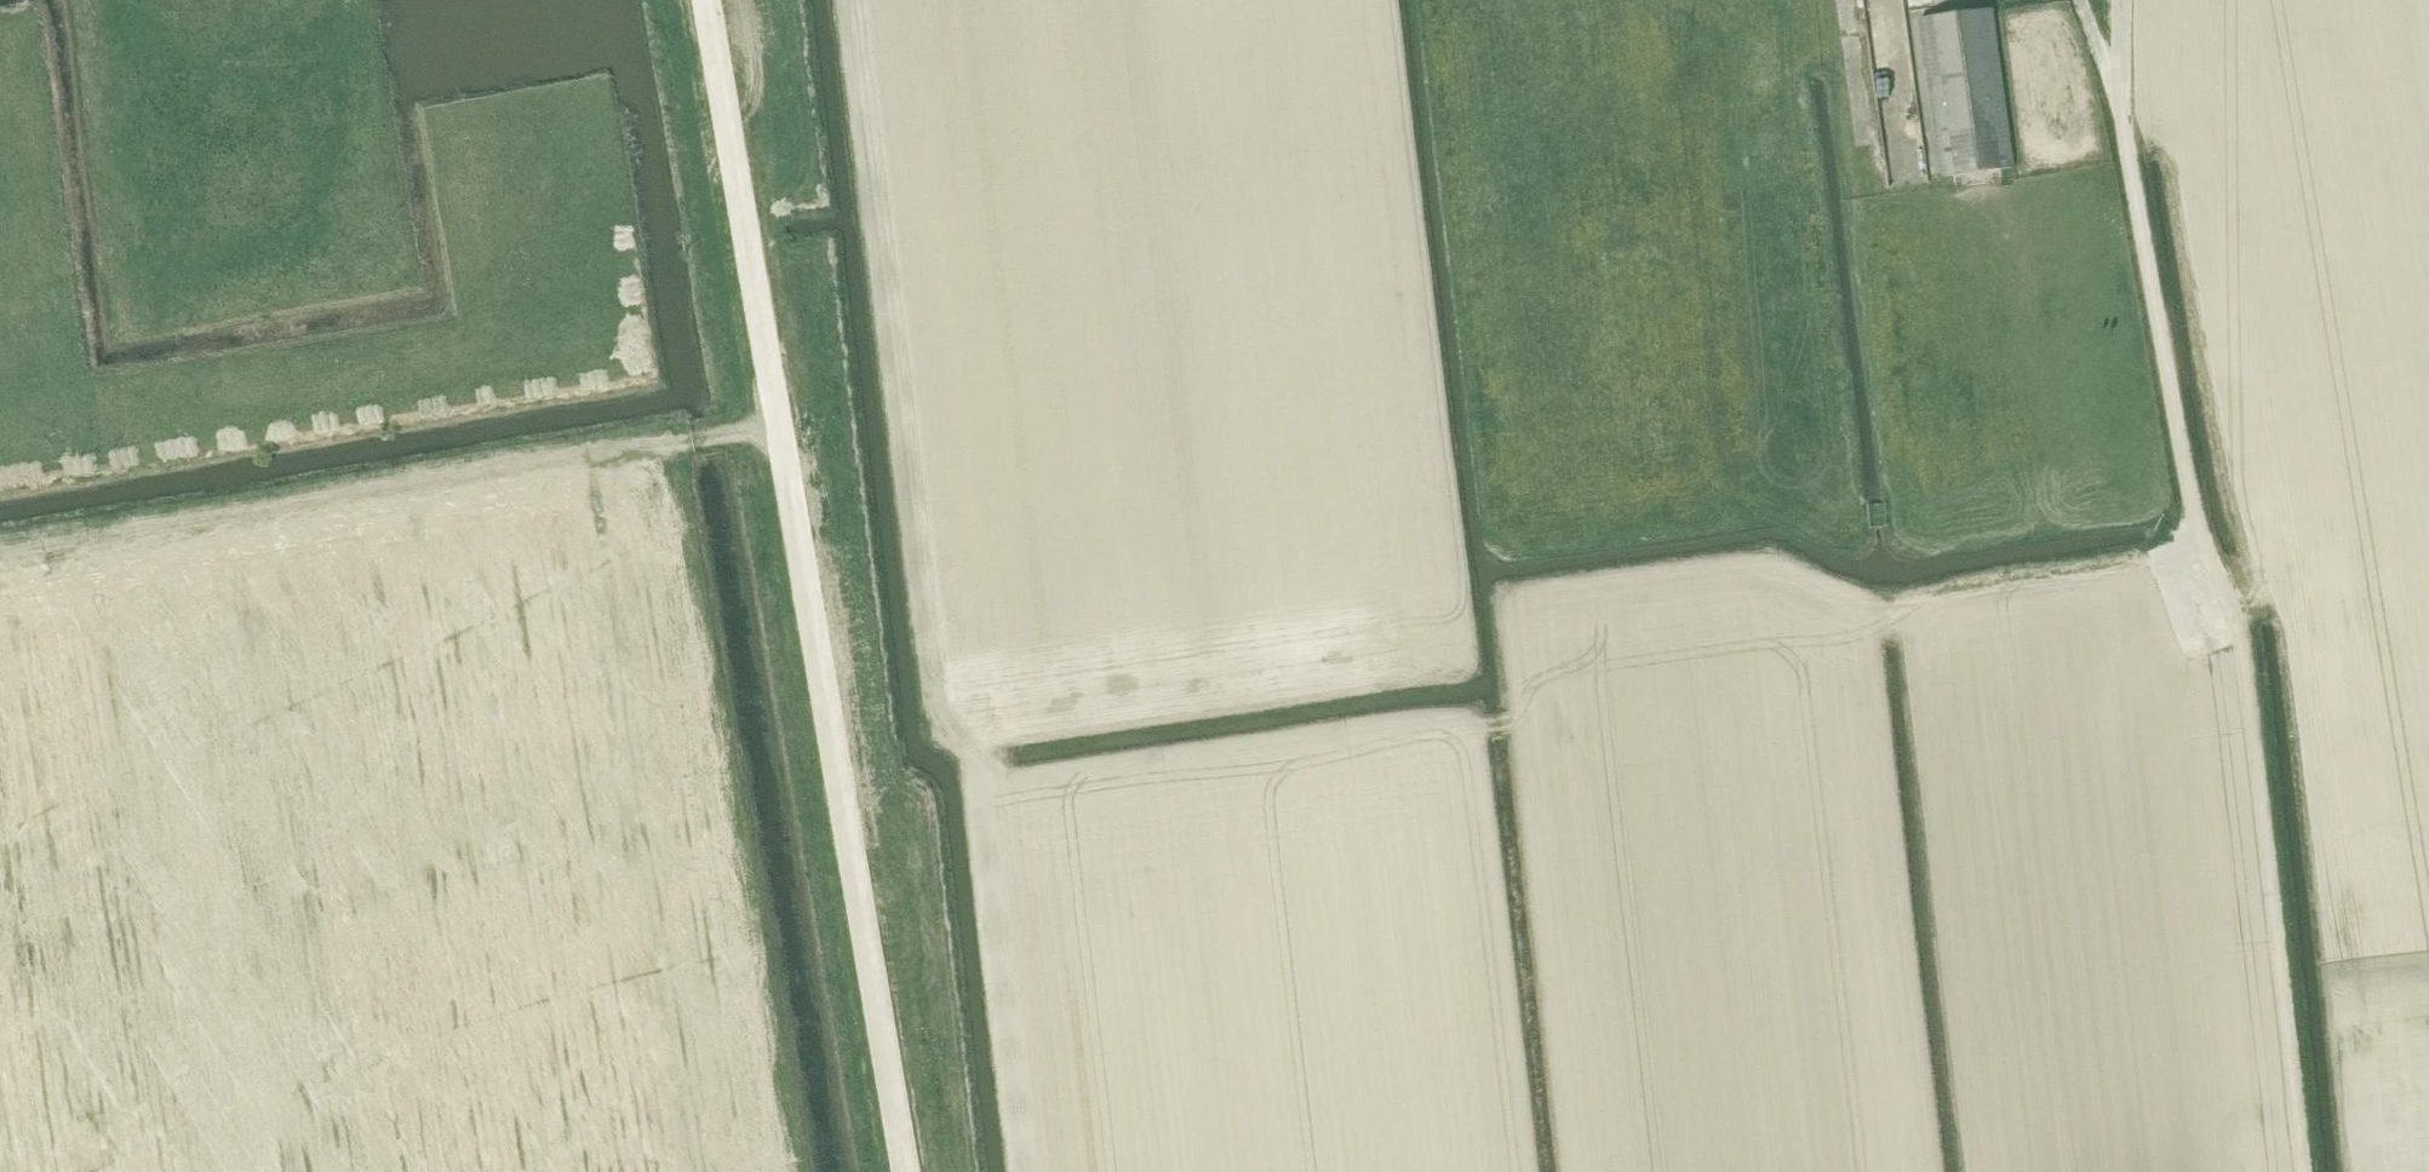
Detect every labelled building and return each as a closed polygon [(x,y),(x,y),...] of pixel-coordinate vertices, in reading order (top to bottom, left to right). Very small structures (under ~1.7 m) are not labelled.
[(1922,19),(1943,177),(2014,168),(1993,10),(1922,19)]
